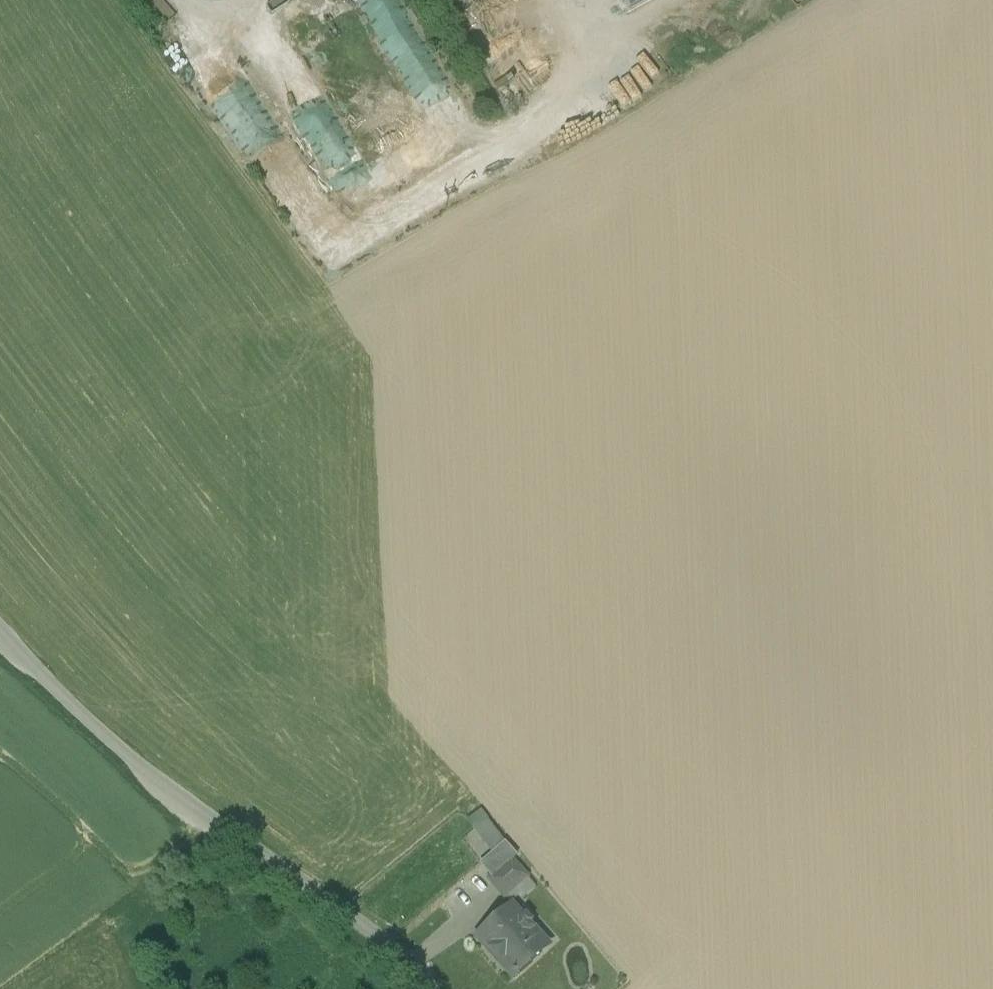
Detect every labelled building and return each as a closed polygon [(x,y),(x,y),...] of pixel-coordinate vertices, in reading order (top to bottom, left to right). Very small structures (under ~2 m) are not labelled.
[(630,12),(651,0),(623,0),(630,12)] [(510,861),(488,881),(503,898),(525,878),(510,861)] [(544,946),(511,908),(475,939),(508,978),(544,946)]
